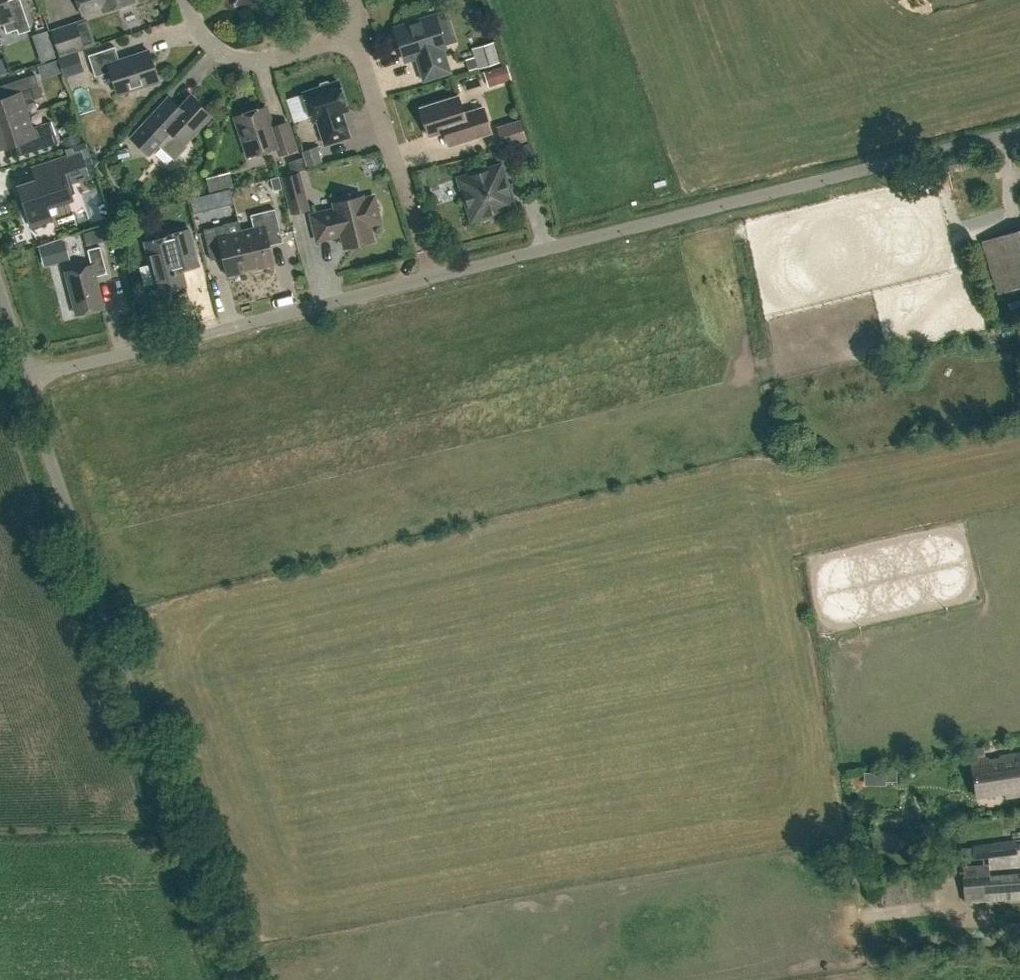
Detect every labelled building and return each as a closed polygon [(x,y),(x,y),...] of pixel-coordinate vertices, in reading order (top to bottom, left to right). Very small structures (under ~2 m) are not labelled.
[(2,23),(5,33),(16,29),(18,34),(30,30),(20,0),(8,0),(7,0),(0,0),(0,23),(2,23)] [(133,0),(77,0),(82,15),(103,9),(104,12),(134,2),(133,0)] [(444,48),(434,17),(394,30),(404,61),(416,57),(423,80),(448,72),(440,50),(444,48)] [(84,47),(75,21),(50,29),(58,55),(84,47)] [(119,61),(115,48),(89,56),(95,78),(111,73),(118,95),(158,82),(149,52),(119,61)] [(492,87),(514,82),(510,66),(489,71),(492,87)] [(27,115),(23,102),(42,96),(35,75),(2,85),(6,97),(0,98),(0,124),(27,115)] [(330,85),(327,82),(319,85),(318,89),(302,94),(312,123),(316,121),(324,145),(348,138),(340,113),(346,111),(337,83),(330,85)] [(179,107),(168,97),(130,138),(149,156),(161,143),(175,155),(211,116),(189,97),(179,107)] [(463,115),(458,97),(419,109),(428,137),(443,133),(448,147),(491,133),(483,109),(463,115)] [(271,128),(265,108),(234,118),(247,157),(276,148),(279,155),(294,150),(285,124),(271,128)] [(0,124),(0,149),(21,143),(25,154),(57,143),(50,121),(32,127),(27,115),(0,124)] [(526,140),(519,119),(496,126),(502,147),(526,140)] [(84,166),(80,152),(36,167),(40,179),(17,187),(30,226),(52,219),(51,218),(50,218),(47,207),(72,199),(63,173),(84,166)] [(513,208),(500,166),(458,180),(471,222),(513,208)] [(308,210),(300,171),(281,175),(290,214),(308,210)] [(371,242),(367,223),(368,222),(369,222),(369,221),(370,220),(371,219),(371,218),(372,217),(372,216),(372,215),(372,214),(371,213),(371,212),(370,211),(370,210),(369,209),(368,208),(367,208),(366,207),(365,207),(364,207),(363,207),(361,201),(334,208),(335,214),(310,220),(316,241),(340,235),(343,248),(371,242)] [(238,222),(237,222),(249,271),(272,265),(266,241),(280,237),(273,210),(249,216),(252,229),(240,232),(238,222)] [(225,277),(249,271),(237,222),(202,231),(208,255),(219,252),(225,277)] [(198,267),(196,258),(188,229),(143,241),(157,294),(185,286),(181,271),(198,267)] [(980,241),(996,293),(1019,286),(1019,229),(980,241)] [(64,240),(38,247),(43,265),(69,258),(64,240)] [(106,274),(99,246),(87,250),(91,265),(65,272),(76,314),(103,307),(95,277),(106,274)] [(971,763),(976,799),(1005,795),(1006,800),(1019,798),(1019,756),(971,763)] [(962,879),(964,902),(1019,898),(1019,874),(962,879)]
